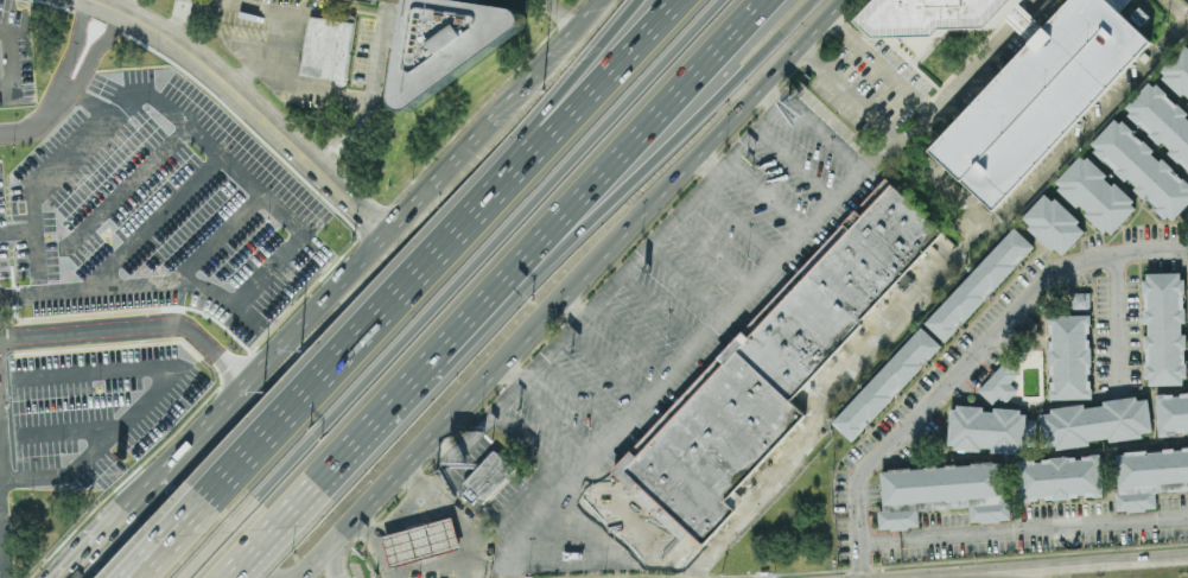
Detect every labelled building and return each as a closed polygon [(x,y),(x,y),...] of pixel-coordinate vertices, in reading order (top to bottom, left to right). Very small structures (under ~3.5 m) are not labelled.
[(527,7),(469,0),(410,0),(398,106),(415,108),(524,26),(527,7)] [(868,19),(885,0),(1021,0),(997,26),(951,27),(944,34),(885,37),(868,19)] [(932,150),(1071,0),(1109,0),(1151,39),(995,208),(932,150)] [(345,80),(301,74),(310,15),(354,23),(345,80)] [(1057,189),(1104,231),(1111,232),(1143,198),(1145,198),(1167,218),(1175,218),(1187,204),(1187,46),(1182,45),(1162,67),(1161,76),(1154,84),(1147,83),(1128,104),(1127,120),(1113,119),(1091,144),(1095,148),(1086,157),(1079,156),(1058,178),(1057,189)] [(942,230),(884,178),(861,204),(861,210),(853,210),(757,318),(761,322),(751,334),(738,333),(637,447),(637,452),(629,451),(612,471),(634,490),(593,488),(588,493),(664,560),(686,534),(691,535),(703,545),(735,510),(726,501),(805,413),(791,400),(942,230)] [(1060,257),(1086,230),(1046,191),(1020,219),(1060,257)] [(925,323),(945,342),(1035,246),(1015,227),(925,323)] [(1146,385),(1186,384),(1183,272),(1143,273),(1146,385)] [(1090,292),(1072,292),(1072,309),(1090,309),(1090,292)] [(1050,399),(1091,398),(1090,314),(1049,315),(1050,382),(1050,399)] [(942,346),(922,326),(832,422),(852,441),(942,346)] [(992,404),(1000,397),(1006,403),(1018,390),(1009,382),(1020,370),(1007,358),(977,390),(992,404)] [(1158,435),(1187,433),(1187,392),(1156,394),(1158,435)] [(1148,396),(1103,400),(1104,405),(1086,407),(1086,404),(1050,408),(1050,413),(1041,414),(1045,449),(1090,444),(1090,441),(1152,435),(1148,396)] [(1035,446),(1037,419),(1024,419),(1024,410),(950,406),(948,448),(992,450),(992,452),(1023,454),(1023,445),(1035,446)] [(502,452),(472,463),(464,443),(438,453),(452,489),(459,487),(466,504),(479,499),(477,494),(513,481),(502,452)] [(1116,451),(1118,511),(1157,509),(1156,491),(1187,490),(1187,448),(1116,451)] [(1103,496),(1101,455),(1018,460),(1020,500),(1103,496)] [(919,510),(970,507),(971,522),(1011,520),(1010,501),(1005,501),(1003,462),(881,469),(883,511),(879,511),(880,530),(920,527),(919,510)] [(382,535),(451,516),(460,547),(390,567),(382,535)]
